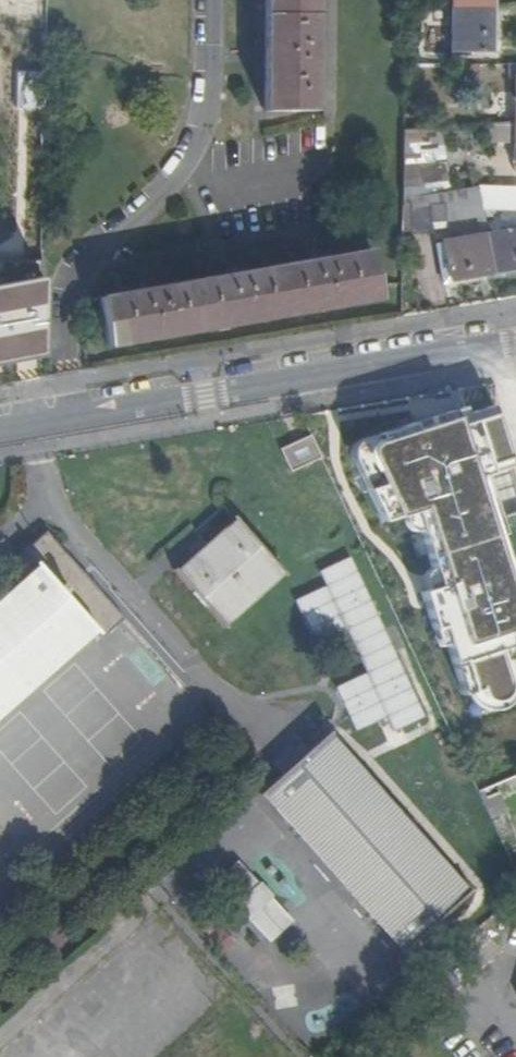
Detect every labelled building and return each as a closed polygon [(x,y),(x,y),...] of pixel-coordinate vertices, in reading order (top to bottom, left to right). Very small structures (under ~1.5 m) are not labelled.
[(317,0),(269,0),(267,114),(316,115),(317,0)] [(494,11),(494,0),(456,0),(456,11),(494,11)] [(494,54),(494,11),(456,11),(455,54),(494,54)] [(494,126),(493,143),(515,144),(515,124),(494,126)] [(406,131),(406,189),(450,183),(443,129),(406,131)] [(415,200),(415,234),(435,235),(435,226),(449,226),(484,219),(484,213),(480,189),(415,200)] [(480,189),(484,213),(515,214),(515,190),(480,189)] [(406,202),(406,234),(415,234),(415,200),(406,202)] [(494,276),(515,272),(515,226),(511,227),(510,224),(486,228),(488,239),(494,276)] [(445,285),(494,276),(488,239),(438,247),(445,285)] [(142,293),(101,300),(103,311),(101,311),(101,316),(104,316),(109,348),(382,301),(373,254),(331,260),(330,258),(319,253),(313,264),(245,275),(244,273),(233,269),(228,278),(159,291),(158,287),(146,283),(142,293)] [(41,356),(39,275),(0,282),(0,364),(41,356)] [(504,520),(515,516),(515,459),(501,404),(352,443),(381,524),(403,519),(409,532),(427,532),(443,585),(420,591),(438,649),(447,651),(459,692),(479,713),(501,715),(515,709),(515,657),(513,652),(515,651),(515,556),(504,520)] [(325,463),(312,438),(282,451),(293,477),(325,463)] [(229,632),(227,630),(283,580),(285,581),(288,579),(236,521),(234,524),(236,526),(181,575),(178,574),(176,576),(226,634),(229,632)] [(23,584),(0,605),(0,723),(96,637),(104,645),(127,624),(49,537),(11,571),(23,584)] [(312,640),(345,626),(364,673),(335,685),(354,730),(387,717),(393,730),(423,718),(354,554),(318,569),(325,585),(295,598),(312,640)] [(335,739),(332,736),(262,799),(263,801),(267,799),(404,954),(402,957),(404,958),(473,895),(472,893),(469,895),(331,742),(335,739)] [(480,797),(493,823),(510,816),(506,805),(515,800),(515,780),(480,797)] [(218,885),(273,945),(296,924),(241,863),(218,885)]
